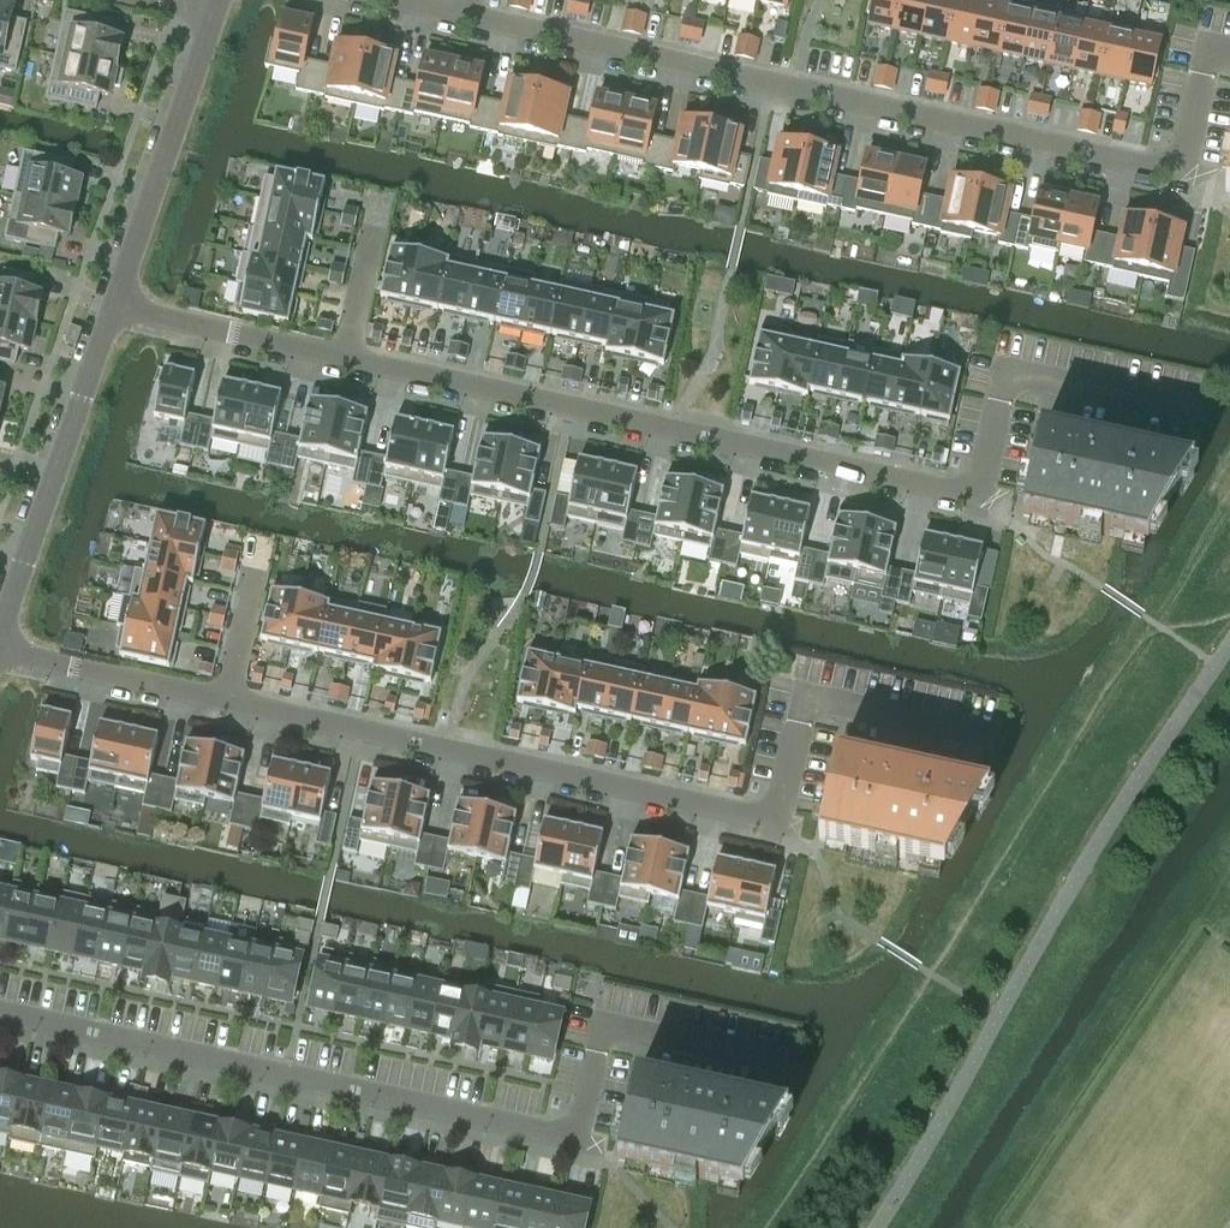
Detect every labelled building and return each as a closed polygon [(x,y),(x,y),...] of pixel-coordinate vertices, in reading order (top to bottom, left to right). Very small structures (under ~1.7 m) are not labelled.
[(517,7),(527,10),(529,0),(518,0),(517,7)] [(868,13),(871,14),(869,25),(896,31),(901,3),(902,0),(871,0),(868,13)] [(896,31),(920,36),(928,0),(902,0),(901,3),(896,31)] [(920,36),(945,42),(954,0),(928,0),(920,36)] [(945,42),(971,47),(981,0),(954,0),(945,42)] [(971,47),(997,53),(1008,1),(1005,0),(981,0),(971,47)] [(1008,1),(997,53),(1022,58),(1033,6),(1031,6),(1008,1)] [(566,12),(585,16),(587,7),(568,3),(566,12)] [(14,72),(25,22),(10,19),(12,8),(0,5),(0,69),(14,72)] [(1033,6),(1022,58),(1047,64),(1058,12),(1033,6)] [(64,11),(55,55),(115,68),(121,40),(91,33),(94,18),(64,11)] [(630,32),(630,31),(634,13),(625,11),(621,30),(630,32)] [(1058,12),(1047,64),(1072,69),(1084,17),(1058,12)] [(634,13),(630,31),(630,32),(640,34),(644,15),(634,13)] [(310,93),(317,63),(303,60),(312,21),(281,14),(275,41),(269,40),(264,66),(270,67),(269,72),(271,72),(272,67),(298,73),(294,90),(310,93)] [(1084,17),(1072,69),(1098,75),(1109,23),(1084,17)] [(681,27),(700,31),(702,22),(683,18),(681,27)] [(1109,23),(1098,75),(1123,80),(1132,36),(1133,37),(1135,29),(1109,23)] [(681,27),(679,37),(698,41),(700,31),(681,27)] [(744,56),(748,38),(738,36),(734,54),(744,56)] [(1132,36),(1123,80),(1150,86),(1152,75),(1155,76),(1160,54),(1157,53),(1159,42),(1133,37),(1132,36)] [(353,104),(365,48),(353,46),(354,41),(342,38),(337,37),(331,66),(317,63),(310,93),(324,96),(324,98),(353,104)] [(744,56),(753,58),(757,40),(748,38),(744,56)] [(397,112),(403,81),(390,78),(396,50),(391,48),(391,49),(379,46),(378,51),(365,48),(353,104),(383,111),(383,109),(397,112)] [(441,118),(454,57),(450,56),(438,54),(437,59),(423,56),(417,84),(403,81),(397,112),(412,115),(413,112),(441,118)] [(55,55),(45,98),(95,109),(98,94),(109,96),(111,85),(119,87),(122,71),(114,70),(115,69),(115,68),(55,55)] [(476,97),(482,68),(468,65),(469,61),(458,58),(454,57),(441,118),(469,124),(468,127),(483,131),(490,100),(476,97)] [(885,68),(876,66),(872,85),(881,87),(885,68)] [(881,87),(890,89),(894,70),(885,68),(881,87)] [(944,85),(946,76),(927,72),(925,81),(944,85)] [(538,86),(525,83),(526,78),(515,76),(510,75),(504,103),(490,100),(483,131),(497,134),(497,135),(526,142),(538,86)] [(925,81),(923,90),(942,94),(944,85),(925,81)] [(563,86),(552,84),(551,89),(538,86),(526,142),(555,148),(556,146),(570,150),(576,119),(563,116),(569,87),(563,86)] [(986,91),(977,89),(973,107),(983,109),(986,91)] [(613,155),(627,94),(623,94),(622,94),(611,91),(610,96),(596,93),(590,122),(576,119),(570,150),(584,153),(585,149),(613,155)] [(983,109),(991,111),(995,93),(986,91),(983,109)] [(656,168),(662,138),(649,135),(655,106),(641,103),(642,98),(631,96),(631,95),(627,94),(613,155),(642,162),(641,165),(656,168)] [(1046,107),(1048,98),(1029,94),(1027,103),(1046,107)] [(1027,103),(1025,113),(1044,116),(1046,107),(1027,103)] [(1087,113),(1079,111),(1075,129),(1084,130),(1087,113)] [(701,171),(711,124),(698,121),(699,116),(688,114),(688,113),(682,112),(676,141),(662,138),(656,168),(671,172),(673,165),(700,171),(701,171)] [(1123,114),(1114,112),(1110,131),(1119,133),(1123,114)] [(1084,130),(1093,132),(1097,115),(1087,113),(1084,130)] [(701,171),(700,171),(698,179),(728,186),(729,184),(743,187),(749,156),(735,153),(741,125),(736,124),(725,122),(724,126),(711,124),(701,171)] [(759,162),(753,192),(767,195),(766,197),(796,203),(808,146),(795,144),(796,138),(780,135),(773,165),(759,162)] [(808,146),(796,203),(825,210),(825,208),(839,211),(846,179),(832,176),(838,148),(822,144),(821,149),(808,146)] [(23,151),(14,195),(74,208),(74,207),(79,180),(69,178),(73,162),(23,151)] [(846,179),(839,211),(854,214),(855,211),(883,217),(897,155),(881,151),(880,157),(866,154),(860,182),(846,179)] [(897,155),(883,217),(912,223),(911,226),(926,229),(932,198),(919,195),(925,167),(911,164),(913,159),(897,155)] [(265,177),(260,199),(319,211),(325,182),(278,172),(276,179),(265,177)] [(932,198),(926,229),(940,232),(939,234),(970,241),(972,232),(971,232),(981,184),(968,182),(969,176),(953,173),(946,201),(932,198)] [(981,184),(971,232),(972,232),(999,238),(997,245),(1012,248),(1019,217),(1005,214),(1011,186),(994,182),(993,187),(981,184)] [(1019,217),(1012,248),(1027,251),(1028,248),(1056,254),(1058,245),(1069,193),(1067,192),(1053,189),(1052,194),(1039,192),(1033,220),(1019,217)] [(1069,193),(1058,245),(1086,251),(1084,263),(1098,266),(1105,236),(1091,233),(1098,204),(1084,201),(1085,196),(1069,193)] [(14,195),(7,223),(27,227),(24,243),(39,247),(40,246),(53,249),(54,249),(57,234),(68,236),(74,208),(14,195)] [(260,199),(254,227),(307,238),(307,240),(312,241),(319,211),(260,199)] [(344,206),(339,226),(354,229),(358,209),(344,206)] [(1105,236),(1098,266),(1113,269),(1112,271),(1141,278),(1153,222),(1141,219),(1142,214),(1125,211),(1119,239),(1105,236)] [(1153,222),(1141,278),(1169,284),(1165,298),(1183,302),(1194,252),(1178,249),(1184,223),(1167,220),(1166,225),(1153,222)] [(248,254),(248,255),(305,268),(308,254),(304,254),(307,240),(307,238),(254,227),(248,254)] [(22,253),(22,256),(22,257),(23,257),(23,258),(24,258),(29,259),(30,260),(37,261),(43,262),(46,263),(49,263),(50,262),(50,261),(50,259),(51,259),(51,256),(52,253),(53,250),(53,249),(40,246),(39,247),(39,249),(38,250),(37,250),(36,250),(29,249),(26,248),(24,248),(23,249),(22,253)] [(408,307),(419,253),(418,253),(390,247),(379,296),(395,300),(395,304),(408,307)] [(419,253),(408,307),(421,310),(422,305),(437,309),(448,259),(447,259),(442,258),(443,252),(419,247),(418,253),(419,253)] [(242,253),(236,283),(239,284),(239,283),(294,295),(298,280),(302,281),(305,268),(248,255),(248,254),(242,253)] [(447,259),(448,259),(437,309),(452,312),(451,316),(464,319),(477,262),(448,255),(447,259)] [(494,321),(505,268),(477,262),(464,319),(477,322),(478,318),(494,321)] [(332,264),(329,273),(344,276),(346,267),(332,264)] [(521,332),(532,284),(534,274),(505,268),(494,321),(509,324),(508,329),(521,332)] [(35,323),(41,295),(30,292),(33,277),(4,270),(0,286),(0,315),(35,323)] [(329,273),(327,283),(341,287),(344,276),(329,273)] [(767,278),(763,292),(774,294),(777,280),(767,278)] [(560,290),(551,333),(566,337),(565,341),(578,344),(590,287),(561,280),(559,289),(560,290)] [(239,285),(235,305),(240,307),(239,314),(288,324),(292,324),(295,311),(291,310),(294,295),(239,283),(239,284),(239,285)] [(532,284),(521,332),(535,334),(536,330),(551,333),(560,290),(559,289),(532,284)] [(606,345),(607,346),(618,293),(590,287),(578,344),(591,347),(592,342),(606,345)] [(634,357),(647,299),(618,293),(607,346),(606,345),(605,351),(634,357)] [(669,304),(647,299),(634,357),(663,364),(674,315),(667,313),(669,304)] [(893,299),(890,315),(911,320),(915,303),(893,299)] [(14,364),(18,348),(28,351),(34,324),(35,323),(0,315),(0,361),(14,364)] [(307,332),(306,333),(306,334),(307,336),(311,337),(318,338),(320,339),(322,339),(323,338),(324,337),(324,333),(325,332),(330,332),(331,331),(332,326),(332,324),(331,324),(328,323),(323,322),(320,321),(318,321),(317,322),(317,323),(316,328),(314,329),(308,329),(307,329),(307,330),(307,331),(307,332)] [(759,333),(748,382),(756,384),(777,389),(788,339),(790,331),(761,324),(759,333)] [(74,347),(75,347),(81,329),(69,325),(63,343),(74,347)] [(368,325),(366,338),(379,340),(381,327),(368,325)] [(816,345),(807,389),(808,389),(814,391),(822,392),(821,397),(834,400),(844,352),(845,346),(847,346),(847,344),(817,337),(815,345),(816,345)] [(788,339),(777,389),(807,395),(808,389),(807,389),(816,345),(815,345),(788,339)] [(450,342),(447,355),(465,359),(467,346),(450,342)] [(873,358),(863,402),(869,403),(878,405),(877,409),(890,412),(902,356),(874,350),(872,358),(873,358)] [(844,352),(834,400),(847,403),(848,398),(857,400),(863,402),(873,358),(872,358),(844,352)] [(507,355),(504,369),(513,371),(516,357),(507,355)] [(902,356),(890,412),(904,415),(904,411),(914,413),(919,414),(931,360),(909,355),(908,361),(903,360),(903,356),(902,356)] [(516,357),(513,371),(522,373),(525,359),(516,357)] [(931,360),(919,414),(927,415),(935,417),(934,422),(948,425),(949,420),(959,372),(952,371),(954,365),(931,360)] [(179,446),(193,449),(200,418),(186,415),(195,375),(179,371),(179,367),(166,364),(165,368),(164,368),(153,417),(161,419),(158,428),(181,433),(179,446)] [(564,367),(561,381),(569,383),(572,369),(564,367)] [(572,369),(569,383),(578,385),(582,371),(572,369)] [(626,396),(629,381),(619,379),(616,394),(626,396)] [(214,421),(200,418),(193,449),(208,452),(210,439),(239,446),(253,383),(239,380),(238,385),(222,381),(214,421)] [(266,386),(253,383),(239,446),(268,452),(265,464),(279,468),(286,437),(273,434),(281,394),(265,390),(266,386)] [(658,388),(649,386),(646,400),(655,402),(660,403),(663,389),(658,388)] [(297,458),(325,465),(339,402),(326,399),(325,403),(309,400),(300,440),(286,437),(279,468),(294,471),(297,458)] [(352,405),(339,402),(325,465),(354,471),(351,483),(366,487),(373,456),(359,453),(368,413),(351,409),(352,405)] [(743,407),(740,421),(750,423),(752,409),(743,407)] [(782,415),(773,413),(770,427),(779,429),(782,415)] [(386,459),(373,456),(366,487),(380,490),(383,477),(412,484),(425,421),(412,418),(411,422),(395,419),(386,459)] [(845,418),(844,426),(856,428),(857,420),(845,418)] [(450,505),(452,505),(459,475),(445,472),(454,432),(438,428),(439,424),(425,421),(412,484),(440,490),(438,503),(439,502),(443,504),(445,504),(446,504),(449,504),(450,505)] [(825,440),(828,425),(820,423),(817,438),(825,440)] [(825,440),(835,442),(838,427),(828,425),(825,440)] [(1151,544),(1197,468),(1043,434),(1025,516),(1151,544)] [(881,452),(885,438),(876,436),(873,450),(881,452)] [(469,496),(498,503),(512,440),(498,437),(497,441),(481,438),(473,478),(459,475),(452,505),(455,506),(466,508),(467,509),(469,496)] [(881,452),(891,454),(894,440),(885,438),(881,452)] [(525,443),(512,440),(498,503),(527,509),(524,521),(539,525),(546,494),(531,490),(540,451),(524,447),(525,443)] [(934,448),(931,461),(944,464),(947,451),(934,448)] [(555,496),(549,527),(564,530),(566,517),(595,524),(609,461),(595,458),(595,462),(578,459),(570,499),(555,496)] [(609,461),(595,524),(623,530),(621,542),(635,546),(642,515),(628,512),(637,472),(621,468),(622,464),(609,461)] [(173,465),(171,474),(185,477),(187,468),(173,465)] [(642,515),(635,546),(650,549),(652,536),(681,543),(695,480),(682,477),(681,481),(665,478),(656,518),(642,515)] [(695,480),(681,543),(710,549),(707,561),(721,564),(728,533),(714,530),(723,491),(707,487),(708,483),(695,480)] [(728,533),(721,564),(736,568),(739,555),(767,562),(781,499),(768,496),(767,500),(751,497),(742,536),(728,533)] [(781,499),(767,562),(769,562),(768,564),(796,570),(794,580),(808,583),(815,553),(801,549),(810,510),(793,506),(794,502),(781,499)] [(433,523),(433,526),(434,529),(435,530),(438,530),(441,531),(444,531),(446,530),(446,526),(447,524),(448,523),(451,525),(455,525),(455,526),(457,526),(461,526),(462,526),(463,525),(466,513),(467,509),(466,508),(455,506),(452,505),(450,505),(449,504),(446,504),(445,504),(443,504),(439,502),(438,503),(437,505),(436,509),(436,510),(436,512),(435,516),(435,518),(435,519),(435,520),(434,520),(434,522),(433,523)] [(156,514),(150,544),(199,555),(205,525),(156,514)] [(815,553),(808,583),(823,587),(827,565),(856,571),(867,518),(854,515),(853,519),(837,516),(828,556),(815,553)] [(856,571),(853,585),(882,591),(880,599),(894,602),(901,572),(887,569),(896,529),(880,525),(881,521),(867,518),(856,571)] [(901,572),(894,602),(909,606),(911,593),(939,599),(941,590),(942,590),(954,537),(941,534),(940,538),(923,535),(915,575),(901,572)] [(941,590),(939,599),(969,606),(966,618),(981,622),(987,591),(973,588),(982,548),(966,544),(967,540),(954,537),(942,590),(941,590)] [(134,569),(134,570),(193,583),(199,555),(150,544),(144,571),(134,569)] [(222,560),(236,563),(238,554),(224,551),(222,560)] [(234,572),(236,563),(222,560),(220,569),(234,572)] [(193,584),(193,583),(134,570),(128,597),(123,596),(123,597),(185,611),(188,597),(184,596),(187,582),(193,584)] [(271,591),(260,640),(276,643),(275,648),(288,651),(300,597),(299,597),(271,591)] [(300,597),(288,651),(302,653),(303,649),(318,652),(329,599),(324,598),(324,596),(301,591),(299,597),(300,597)] [(534,596),(531,609),(542,611),(545,598),(534,596)] [(182,624),(185,611),(123,597),(116,625),(175,638),(178,623),(182,624)] [(329,599),(318,652),(333,656),(332,660),(345,663),(355,615),(356,615),(358,606),(329,599)] [(355,615),(345,663),(358,666),(359,661),(373,664),(374,665),(383,621),(386,611),(358,606),(356,615),(355,615)] [(210,616),(224,619),(226,610),(212,607),(210,616)] [(222,628),(224,619),(210,616),(208,625),(222,628)] [(373,664),(372,670),(400,676),(401,676),(412,627),(383,621),(374,665),(373,664)] [(172,653),(175,638),(116,625),(116,626),(120,626),(119,628),(120,628),(115,648),(121,649),(119,656),(168,667),(169,666),(173,667),(176,654),(172,653)] [(412,627),(401,676),(430,683),(441,634),(412,627)] [(527,652),(516,702),(545,708),(556,659),(557,659),(558,653),(535,648),(534,654),(527,652)] [(556,659),(545,708),(575,714),(576,709),(575,708),(584,665),(557,659),(556,659)] [(613,671),(602,719),(615,722),(616,718),(631,721),(641,677),(643,668),(614,662),(612,671),(613,671)] [(214,667),(199,664),(197,673),(212,676),(214,667)] [(584,665),(575,708),(576,709),(590,712),(589,716),(602,719),(613,671),(612,671),(584,665)] [(260,685),(263,671),(254,668),(251,683),(260,685)] [(293,677),(283,675),(280,689),(290,691),(293,677)] [(641,677),(631,721),(646,724),(645,728),(659,731),(669,684),(641,677)] [(697,690),(688,733),(703,736),(702,741),(715,744),(727,690),(726,690),(727,684),(705,680),(704,685),(697,684),(696,689),(697,690)] [(669,684),(659,731),(672,734),(673,730),(688,733),(697,690),(696,689),(669,684)] [(328,700),(337,702),(340,687),(331,685),(328,700)] [(340,687),(337,702),(346,704),(349,689),(340,687)] [(727,690),(715,744),(728,747),(729,742),(745,746),(756,697),(727,690)] [(396,700),(387,697),(383,712),(393,714),(396,700)] [(413,718),(422,720),(425,706),(416,704),(413,718)] [(55,788),(70,791),(77,759),(63,756),(72,717),(55,713),(56,709),(43,706),(42,710),(41,710),(30,759),(37,761),(35,770),(58,775),(55,788)] [(87,781),(116,788),(130,725),(116,722),(115,726),(99,723),(90,762),(77,759),(70,791),(84,794),(87,781)] [(154,809),(156,810),(163,778),(150,775),(158,736),(142,732),(143,728),(130,725),(116,788),(145,794),(142,807),(154,809)] [(517,741),(521,727),(511,725),(508,739),(517,741)] [(547,747),(550,733),(541,731),(538,745),(547,747)] [(173,801),(202,808),(216,744),(203,741),(202,745),(185,742),(177,781),(163,778),(157,810),(170,813),(173,801)] [(585,756),(594,758),(597,743),(588,741),(585,756)] [(597,743),(594,758),(603,760),(606,745),(597,743)] [(229,826),(243,829),(250,797),(236,794),(244,755),(228,751),(229,747),(216,744),(202,808),(205,797),(233,804),(229,826)] [(641,768),(650,770),(653,756),(644,754),(641,768)] [(653,756),(650,770),(659,772),(662,758),(653,756)] [(946,869),(992,792),(838,758),(820,841),(946,869)] [(259,819),(289,827),(302,763),(289,760),(288,764),(272,761),(263,800),(250,797),(243,829),(257,832),(259,819)] [(302,763),(289,827),(292,815),(319,822),(315,844),(329,847),(336,816),(322,813),(330,774),(315,770),(316,766),(302,763)] [(697,780),(706,782),(710,768),(700,766),(697,780)] [(726,787),(735,789),(739,774),(729,772),(726,787)] [(359,841),(388,847),(401,785),(388,782),(387,786),(371,782),(362,822),(348,819),(341,850),(356,853),(359,841)] [(414,866),(428,869),(435,838),(421,835),(430,795),(414,792),(415,787),(401,785),(388,847),(416,854),(414,866)] [(435,838),(428,869),(443,872),(447,851),(476,857),(488,803),(474,801),(473,805),(457,801),(449,841),(435,838)] [(488,803),(476,857),(505,863),(500,885),(515,888),(521,857),(508,854),(516,814),(500,811),(501,806),(488,803)] [(142,807),(135,834),(148,837),(154,809),(142,807)] [(521,857),(515,888),(529,891),(534,870),(562,876),(574,822),(561,819),(560,824),(544,820),(535,860),(521,857)] [(562,876),(559,885),(589,892),(586,904),(601,907),(607,876),(594,873),(602,833),(586,830),(587,825),(574,822),(562,876)] [(607,876),(601,907),(615,910),(618,898),(648,904),(650,895),(649,895),(661,841),(647,838),(646,843),(630,839),(621,879),(607,876)] [(661,841),(649,895),(650,895),(677,901),(672,923),(687,926),(693,895),(680,892),(688,852),(674,849),(675,845),(661,841)] [(693,895),(687,926),(701,929),(706,907),(735,914),(746,860),(733,857),(733,862),(716,858),(707,898),(693,895)] [(735,914),(733,925),(761,931),(759,942),(774,945),(781,914),(779,913),(766,910),(768,899),(774,871),(758,867),(759,863),(746,860),(735,914)] [(0,945),(12,948),(13,943),(24,946),(34,899),(36,899),(39,887),(13,882),(11,893),(10,893),(0,941),(1,941),(0,945)] [(0,941),(10,893),(0,891),(0,941)] [(58,904),(48,951),(72,956),(85,898),(61,892),(58,904)] [(143,972),(141,981),(169,987),(171,978),(169,978),(179,931),(185,901),(163,896),(159,914),(158,914),(145,972),(143,972)] [(85,898),(72,956),(97,962),(109,903),(85,898)] [(34,899),(24,946),(48,951),(58,904),(36,899),(34,899)] [(768,899),(766,910),(779,913),(782,902),(768,899)] [(109,903),(97,962),(121,967),(133,908),(109,903)] [(133,908),(121,967),(143,972),(145,972),(158,914),(133,908)] [(295,932),(311,935),(313,923),(298,920),(295,932)] [(335,941),(338,929),(323,925),(320,937),(335,941)] [(179,931),(169,978),(171,978),(193,983),(203,936),(179,931)] [(203,936),(193,983),(217,988),(227,941),(203,936)] [(275,952),(265,999),(290,1004),(303,945),(277,940),(275,952)] [(227,941),(217,988),(241,993),(251,947),(227,941)] [(251,947),(241,993),(265,999),(275,952),(251,947)] [(728,948),(724,966),(760,974),(764,957),(728,948)] [(320,961),(309,1008),(321,1011),(334,1014),(346,962),(345,962),(347,955),(322,949),(320,961)] [(346,962),(334,1014),(358,1019),(371,960),(347,955),(345,962),(346,962)] [(371,960),(358,1019),(382,1024),(393,977),(394,977),(396,966),(371,960)] [(553,988),(568,992),(571,980),(555,976),(553,988)] [(393,977),(382,1024),(406,1030),(417,982),(394,977),(393,977)] [(453,1040),(451,1049),(478,1054),(480,1046),(478,1045),(478,1044),(491,986),(483,985),(468,981),(465,993),(458,1023),(454,1039),(454,1040),(453,1040)] [(417,982),(406,1030),(430,1035),(440,988),(417,982)] [(478,1044),(478,1045),(480,1046),(502,1051),(512,1003),(513,1004),(516,992),(491,986),(478,1044)] [(440,988),(430,1035),(453,1040),(454,1040),(454,1039),(458,1023),(465,993),(440,988)] [(512,1003),(502,1051),(526,1056),(536,1009),(513,1004),(512,1003)] [(536,1009),(526,1056),(551,1061),(551,1060),(561,1014),(536,1009)] [(11,1129),(12,1129),(24,1072),(15,1070),(13,1080),(0,1077),(0,1126),(11,1129)] [(11,1129),(8,1140),(37,1147),(39,1140),(50,1088),(31,1084),(33,1074),(24,1072),(12,1129),(11,1129)] [(636,1077),(618,1161),(738,1187),(784,1109),(636,1077)] [(39,1140),(37,1147),(65,1153),(80,1084),(71,1082),(69,1092),(50,1088),(39,1140)] [(80,1084),(65,1153),(94,1159),(97,1147),(96,1147),(106,1100),(87,1096),(89,1086),(80,1084)] [(106,1100),(96,1147),(97,1147),(124,1153),(137,1097),(127,1095),(125,1104),(106,1100)] [(137,1097),(124,1153),(152,1160),(153,1160),(163,1112),(144,1108),(146,1099),(137,1097)] [(152,1160),(150,1171),(179,1178),(182,1166),(194,1109),(185,1107),(182,1117),(163,1112),(153,1160),(152,1160)] [(194,1109),(182,1166),(210,1172),(220,1125),(201,1121),(203,1111),(194,1109)] [(220,1125),(210,1172),(237,1178),(250,1122),(241,1120),(239,1129),(220,1125)] [(250,1122),(237,1178),(266,1185),(276,1138),(257,1133),(259,1124),(250,1122)] [(276,1138),(266,1185),(294,1191),(306,1134),(297,1132),(295,1142),(276,1138)] [(306,1134),(294,1191),(321,1197),(322,1197),(332,1150),(314,1146),(316,1136),(306,1134)] [(321,1197),(319,1208),(348,1215),(351,1203),(350,1203),(363,1147),(354,1144),(351,1154),(332,1150),(322,1197),(321,1197)] [(363,1147),(350,1203),(351,1203),(379,1209),(379,1210),(389,1162),(370,1158),(372,1149),(363,1147)] [(379,1209),(376,1221),(405,1227),(420,1159),(411,1157),(409,1167),(389,1162),(379,1210),(379,1209)] [(405,1227),(408,1227),(435,1227),(436,1222),(446,1175),(427,1171),(429,1161),(420,1159),(405,1227)] [(436,1222),(463,1227),(464,1227),(476,1171),(467,1169),(465,1179),(446,1175),(436,1222)] [(502,1187),(483,1183),(485,1173),(476,1171),(464,1227),(493,1227),(502,1187)] [(493,1227),(523,1227),(533,1184),(523,1182),(521,1191),(502,1187),(493,1227)] [(559,1199),(540,1195),(542,1186),(533,1184),(523,1227),(552,1227),(559,1199)] [(552,1227),(584,1227),(588,1206),(590,1196),(580,1194),(578,1204),(559,1199),(552,1227)]
